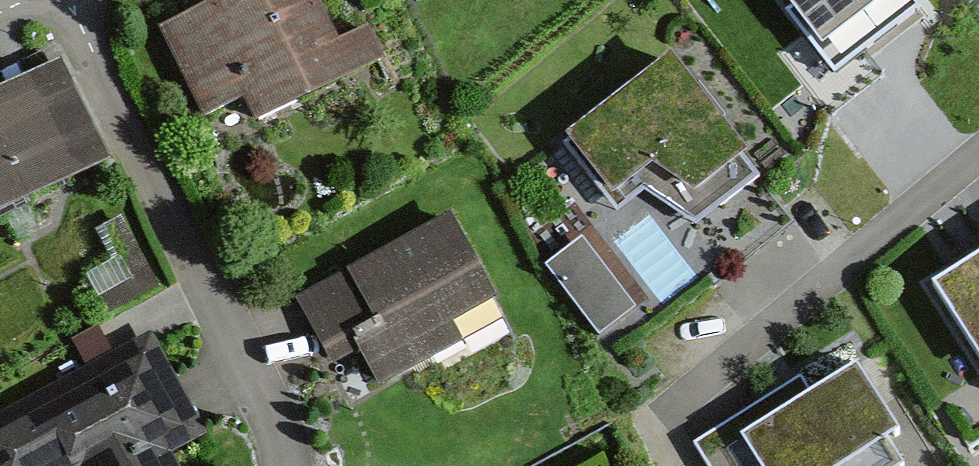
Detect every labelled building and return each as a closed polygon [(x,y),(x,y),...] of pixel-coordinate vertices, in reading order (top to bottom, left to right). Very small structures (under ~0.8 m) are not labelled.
[(170,39),(208,115),(244,98),(263,135),(383,76),(364,37),(335,51),(310,0),(198,0),(208,21),(170,39)] [(821,58),(899,0),(777,0),(821,58)] [(662,68),(555,149),(610,223),(638,202),(689,231),(750,185),(662,68)] [(59,74),(0,102),(0,222),(107,170),(59,74)] [(448,231),(301,308),(329,361),(357,346),(381,392),(458,352),(446,329),(488,307),(448,231)] [(97,262),(109,311),(157,299),(145,250),(97,262)] [(941,295),(978,353),(978,271),(941,295)] [(0,418),(0,465),(165,465),(211,441),(155,336),(0,418)] [(697,457),(703,465),(915,465),(916,465),(855,376),(816,403),(803,384),(697,457)]
